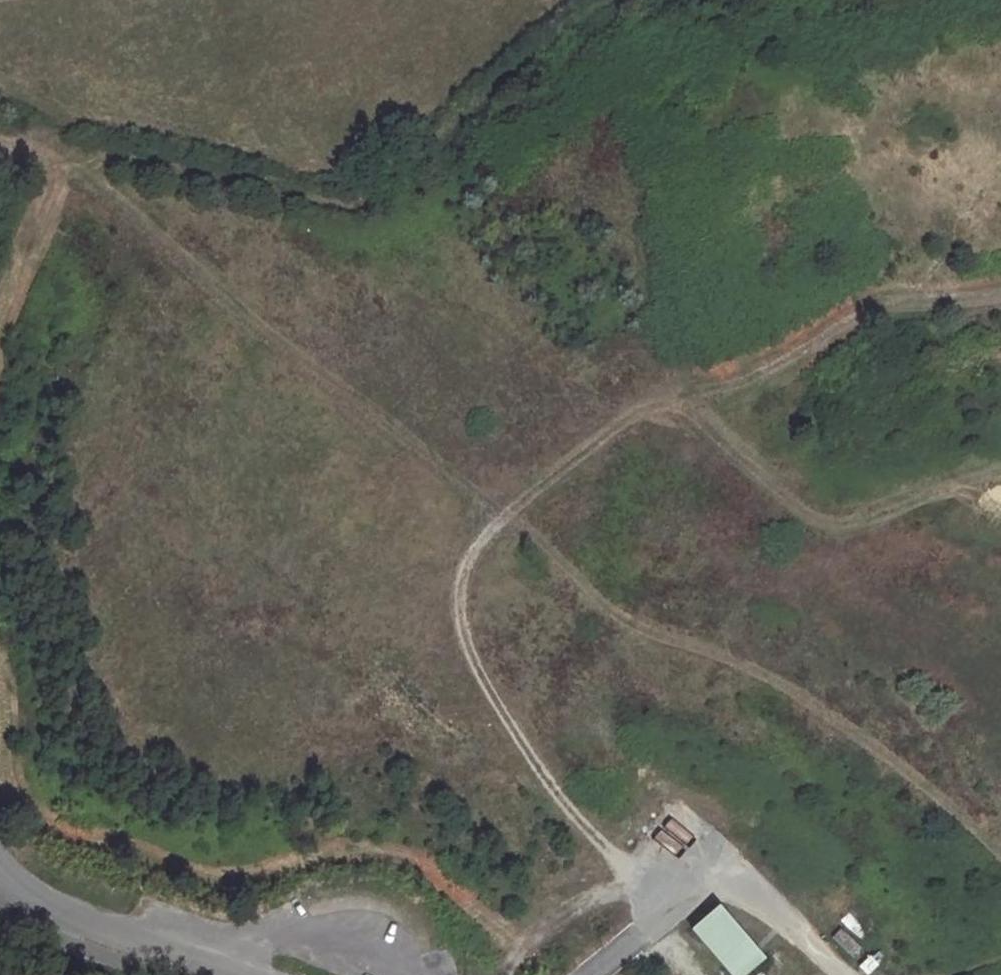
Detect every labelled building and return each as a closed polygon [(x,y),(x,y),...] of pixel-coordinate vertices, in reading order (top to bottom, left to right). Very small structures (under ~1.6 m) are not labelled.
[(736,974),(746,974),(769,955),(723,903),(694,927),(736,974)]
